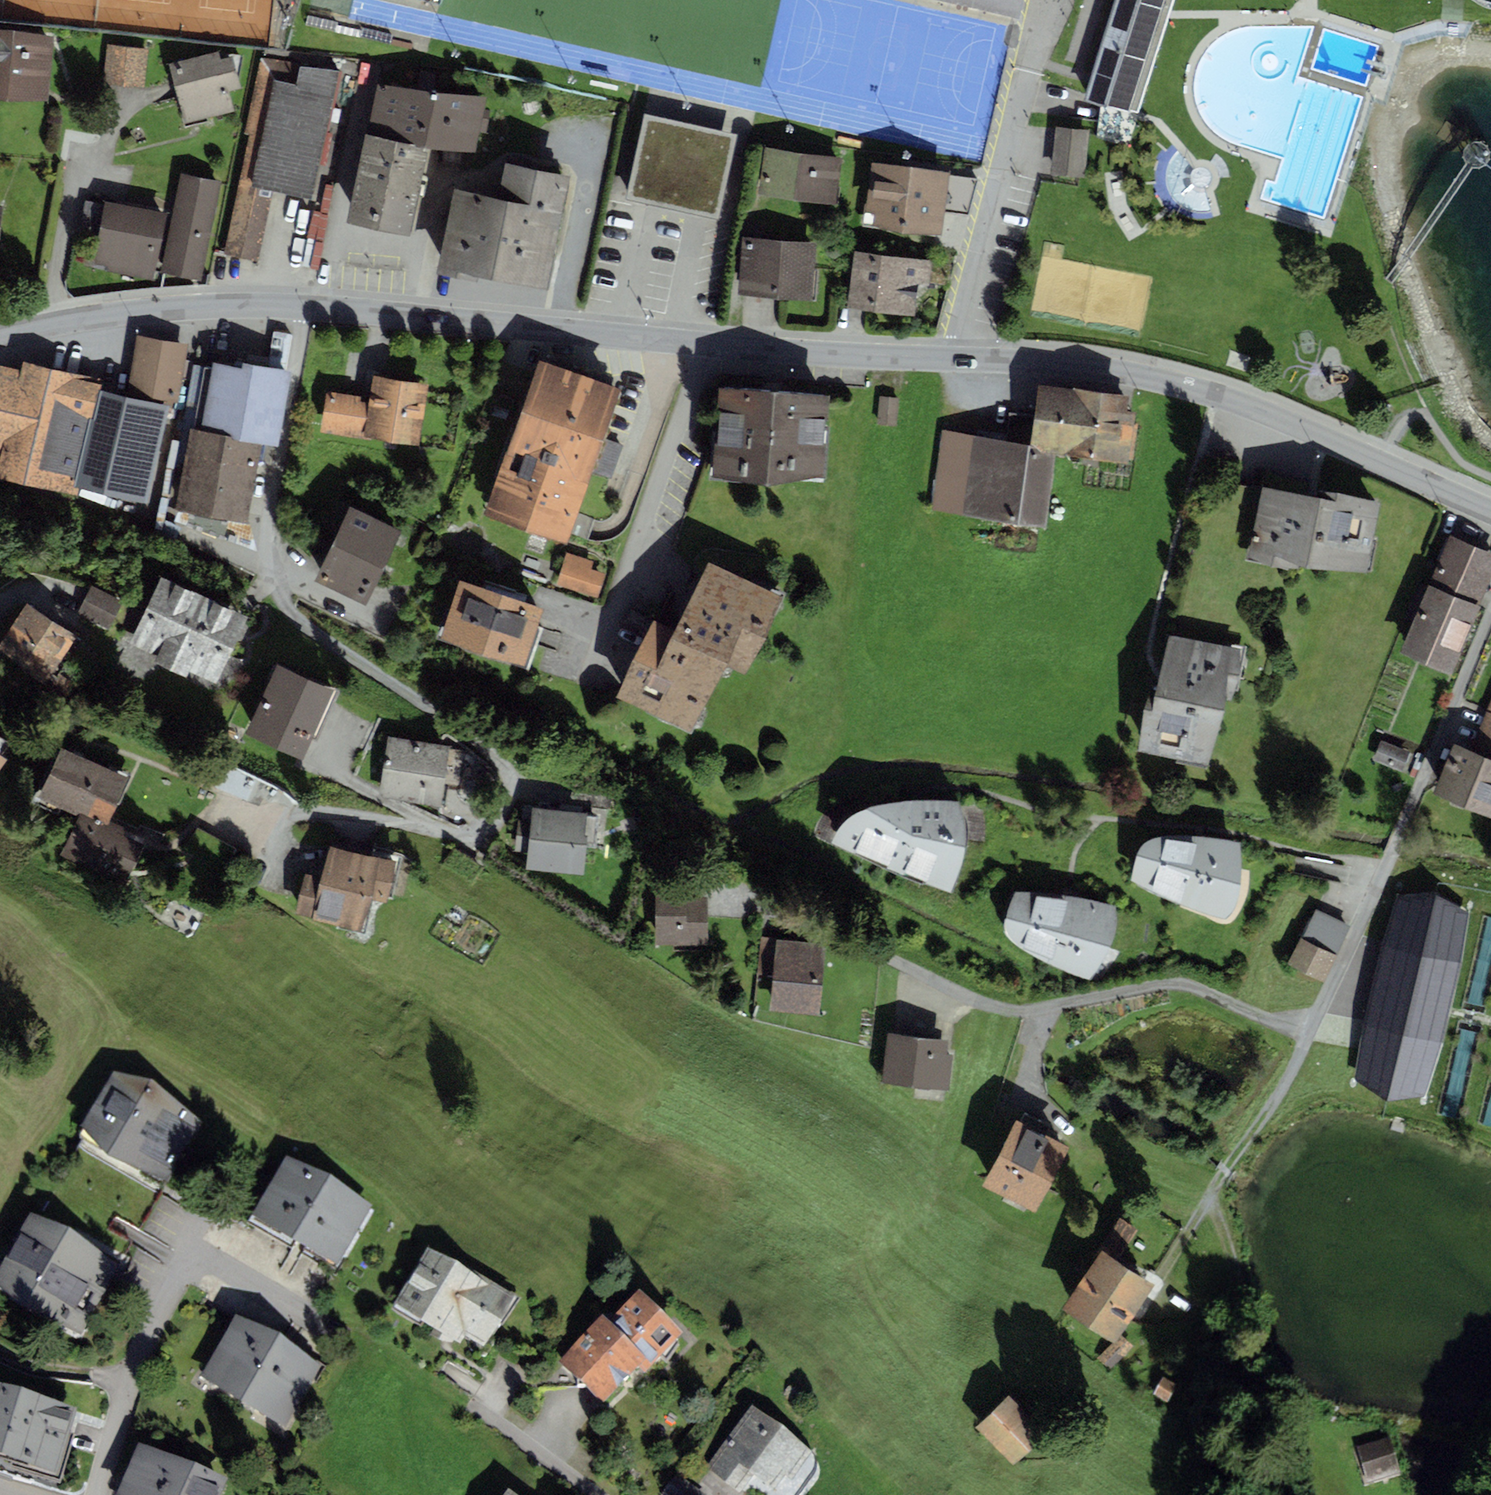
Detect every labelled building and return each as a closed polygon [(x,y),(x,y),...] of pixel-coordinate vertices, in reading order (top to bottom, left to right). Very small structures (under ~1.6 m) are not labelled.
[(1017,16),(1021,0),(946,0),(1017,16)] [(1128,107),(1163,0),(1112,0),(1083,90),(1128,107)] [(0,31),(0,97),(48,100),(54,37),(0,31)] [(149,49),(107,44),(103,83),(144,88),(149,49)] [(358,62),(264,51),(264,58),(261,58),(244,133),(249,135),(224,253),(259,262),(271,199),(259,196),(261,188),(297,194),(317,103),(334,106),(341,73),(357,75),(358,62)] [(218,52),(170,65),(186,122),(232,109),(227,91),(241,87),(239,79),(242,56),(218,52)] [(419,89),(377,84),(345,221),(410,236),(428,148),(475,151),(479,130),(486,131),(490,111),(483,109),(486,97),(435,91),(435,72),(419,70),(419,89)] [(334,106),(317,103),(297,194),(315,200),(334,106)] [(737,135),(644,115),(626,199),(718,219),(737,135)] [(1051,167),(1084,171),(1089,124),(1056,120),(1051,167)] [(844,158),(765,147),(759,194),(838,205),(844,158)] [(496,195),(453,186),(436,273),(476,281),(477,276),(550,291),(574,174),(503,160),(496,195)] [(872,163),(865,226),(941,234),(943,212),(969,215),(979,178),(950,175),(950,171),(872,163)] [(222,182),(181,174),(160,272),(201,280),(222,182)] [(99,231),(105,204),(86,200),(80,227),(99,231)] [(166,214),(105,202),(105,204),(99,231),(92,269),(153,281),(166,214)] [(817,243),(742,237),(738,294),(760,296),(783,298),(812,300),(817,243)] [(952,263),(854,252),(847,308),(913,316),(918,282),(950,286),(952,263)] [(241,368),(206,362),(194,429),(230,435),(229,439),(261,445),(278,448),(292,372),(286,371),(292,335),(273,332),(267,367),(242,363),(241,368)] [(188,345),(136,336),(126,395),(169,405),(169,402),(178,403),(188,345)] [(537,345),(487,504),(571,530),(620,371),(537,345)] [(22,360),(20,369),(0,365),(0,461),(0,463),(0,478),(76,496),(79,487),(147,502),(169,405),(126,395),(102,390),(104,379),(22,360)] [(427,383),(373,375),(369,397),(363,437),(418,445),(427,383)] [(1127,398),(1040,385),(1031,445),(1039,451),(1055,453),(1127,464),(1127,458),(1132,459),(1137,425),(1132,424),(1134,412),(1125,411),(1127,398)] [(829,395),(719,387),(713,478),(768,484),(825,477),(829,395)] [(369,397),(326,390),(320,432),(363,439),(363,437),(369,397)] [(899,399),(880,397),(876,424),(896,427),(899,399)] [(194,429),(192,428),(178,511),(247,523),(261,445),(229,439),(230,435),(194,429)] [(1031,445),(943,432),(931,510),(1044,527),(1055,453),(1039,451),(1031,445)] [(1317,497),(1262,486),(1248,561),(1298,569),(1299,565),(1367,573),(1380,503),(1318,490),(1317,497)] [(401,530),(350,506),(314,580),(365,604),(401,530)] [(247,523),(178,511),(174,521),(256,552),(247,523)] [(1448,537),(1397,653),(1448,675),(1490,577),(1490,556),(1448,537)] [(566,553),(555,585),(597,599),(605,574),(590,569),(593,562),(566,553)] [(782,597),(710,561),(675,631),(654,621),(616,697),(691,734),(726,663),(745,672),(782,597)] [(247,616),(160,576),(128,645),(156,657),(154,662),(186,677),(188,671),(216,684),(247,616)] [(544,608),(460,580),(441,638),(524,666),(544,608)] [(92,586),(78,613),(108,629),(122,602),(92,586)] [(26,603),(0,642),(0,650),(21,665),(19,668),(45,685),(77,636),(26,603)] [(1245,650),(1168,635),(1155,695),(1147,693),(1137,753),(1209,764),(1222,721),(1227,690),(1237,691),(1245,650)] [(334,690),(277,664),(245,733),(302,760),(334,690)] [(1471,751),(1454,744),(1433,794),(1490,818),(1490,702),(1471,751)] [(450,745),(387,737),(379,795),(442,804),(450,745)] [(1410,752),(1381,740),(1372,761),(1402,772),(1410,752)] [(129,777),(61,745),(37,797),(78,816),(80,812),(107,825),(109,821),(129,777)] [(611,796),(578,794),(577,806),(610,808),(611,796)] [(837,829),(831,843),(879,866),(919,883),(945,891),(949,892),(952,889),(957,877),(963,862),(966,848),(966,827),(963,812),(960,800),(911,801),(887,803),(870,806),(857,813),(847,819),(837,829)] [(587,813),(531,808),(530,822),(519,821),(516,851),(527,852),(526,870),(582,875),(585,846),(595,847),(598,816),(587,815),(587,813)] [(78,816),(59,855),(125,887),(148,839),(109,821),(107,825),(80,812),(78,816)] [(1134,862),(1130,881),(1167,898),(1196,910),(1221,919),(1225,919),(1228,917),(1234,909),(1237,901),(1240,889),(1241,868),(1240,842),(1205,836),(1184,835),(1164,836),(1151,838),(1145,842),(1138,850),(1134,862)] [(397,861),(329,845),(321,877),(304,873),(294,915),(364,931),(372,899),(387,903),(397,861)] [(690,885),(654,885),(655,945),(708,945),(707,897),(690,898),(690,885)] [(1462,910),(1440,892),(1424,893),(1409,895),(1391,934),(1362,1026),(1358,1070),(1391,1088),(1420,1085),(1437,1039),(1457,956),(1462,910)] [(1055,895),(1014,893),(1007,910),(1005,923),(1007,933),(1011,940),(1020,948),(1037,959),(1056,968),(1089,981),(1104,958),(1113,940),(1117,928),(1118,920),(1117,910),(1115,907),(1111,905),(1086,900),(1055,895)] [(1351,927),(1316,910),(1302,939),(1337,955),(1351,927)] [(827,942),(760,936),(757,973),(774,974),(771,1012),(821,1016),(827,942)] [(1337,955),(1302,939),(1300,937),(1287,965),(1324,982),(1337,955)] [(949,1040),(888,1034),(883,1083),(949,1091),(953,1055),(947,1054),(949,1040)] [(108,1167),(169,1191),(203,1131),(151,1094),(114,1081),(80,1138),(108,1167)] [(1020,1123),(1016,1121),(982,1186),(1037,1214),(1072,1147),(1047,1134),(1051,1127),(1026,1113),(1020,1123)] [(289,1164),(251,1226),(292,1255),(337,1275),(373,1215),(289,1164)] [(1098,1249),(1101,1251),(1062,1310),(1114,1344),(1154,1285),(1117,1260),(1137,1230),(1119,1218),(1098,1249)] [(82,1339),(121,1277),(68,1241),(31,1223),(0,1276),(0,1295),(23,1318),(82,1339)] [(427,1256),(394,1312),(461,1352),(465,1345),(484,1356),(516,1302),(468,1274),(465,1278),(427,1256)] [(603,1326),(559,1368),(601,1412),(639,1376),(644,1382),(683,1345),(640,1299),(606,1330),(603,1326)] [(236,1325),(200,1384),(242,1414),(286,1435),(321,1376),(236,1325)] [(1134,1348),(1122,1336),(1114,1344),(1099,1359),(1111,1371),(1134,1348)] [(1177,1388),(1163,1380),(1153,1396),(1167,1405),(1177,1388)] [(1009,1395),(975,1427),(1012,1466),(1046,1435),(1009,1395)] [(0,1396),(0,1471),(57,1488),(78,1419),(0,1396)] [(752,1413),(706,1470),(738,1494),(742,1494),(753,1481),(771,1494),(774,1494),(786,1480),(791,1484),(811,1459),(752,1413)] [(1390,1441),(1356,1451),(1366,1486),(1401,1476),(1390,1441)] [(140,1452),(120,1494),(225,1494),(226,1493),(140,1452)] [(663,1494),(703,1494),(678,1476),(663,1494)]
